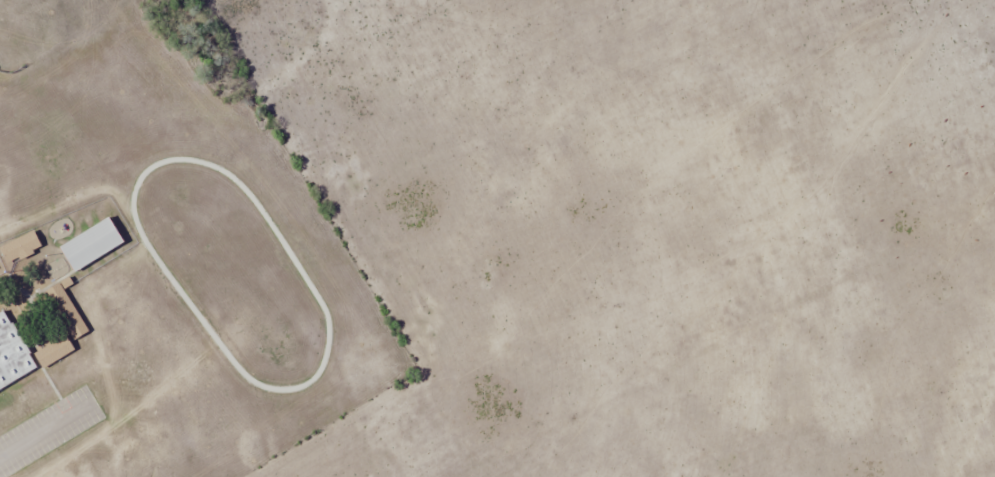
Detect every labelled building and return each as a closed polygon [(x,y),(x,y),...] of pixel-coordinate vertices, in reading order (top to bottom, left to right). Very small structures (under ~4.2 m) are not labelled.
[(124,244),(110,218),(59,246),(73,272),(124,244)] [(86,335),(62,282),(46,290),(70,343),(86,335)] [(74,350),(64,333),(32,351),(42,368),(74,350)] [(7,383),(36,368),(24,344),(11,344),(11,351),(0,357),(0,392),(7,383)]
